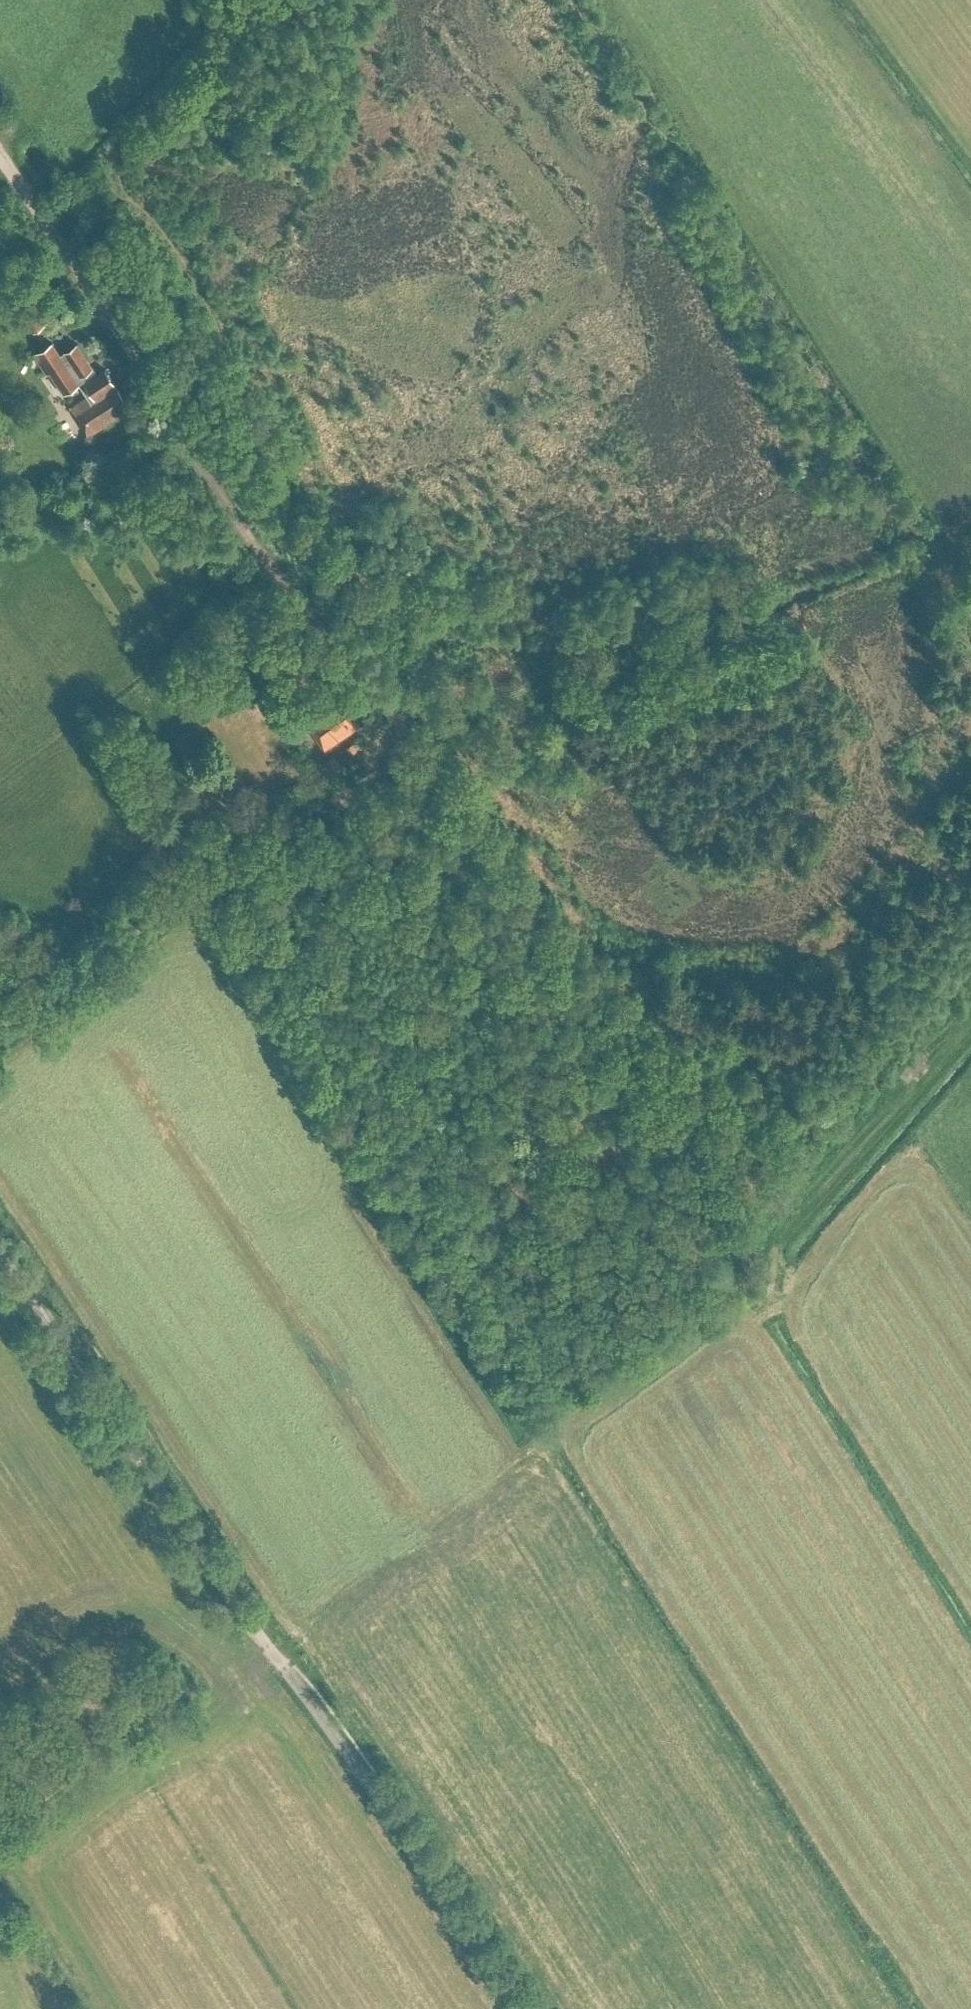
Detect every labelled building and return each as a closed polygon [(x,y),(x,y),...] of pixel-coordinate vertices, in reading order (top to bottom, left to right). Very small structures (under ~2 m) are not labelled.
[(86,434),(126,410),(122,403),(126,401),(105,368),(97,373),(78,342),(60,353),(52,340),(33,352),(46,372),(50,369),(63,391),(79,381),(88,395),(70,406),(86,434)] [(323,749),(355,727),(339,705),(322,717),(319,714),(306,724),(323,749)] [(342,767),(334,754),(325,760),(332,773),(334,772),(342,784),(349,779),(342,767)]
